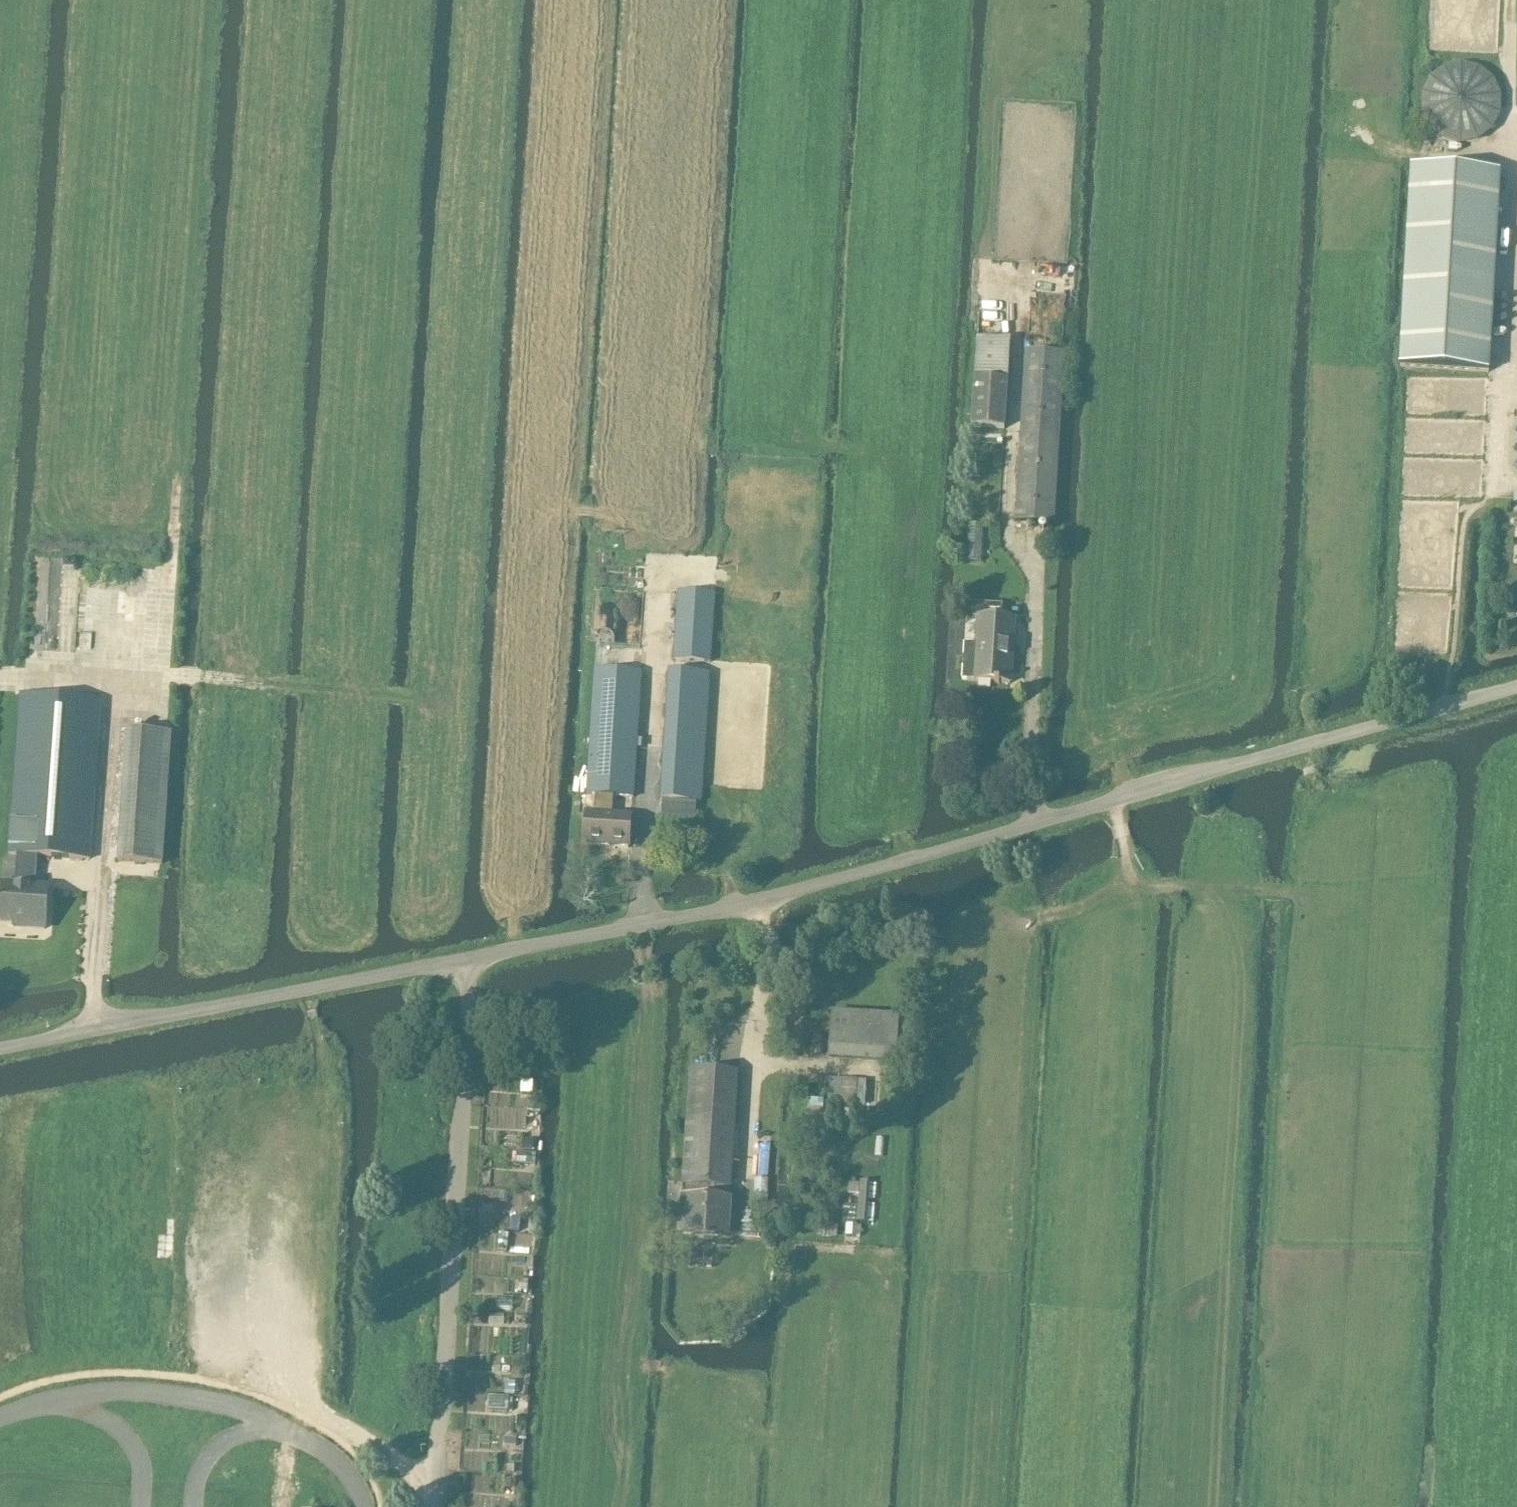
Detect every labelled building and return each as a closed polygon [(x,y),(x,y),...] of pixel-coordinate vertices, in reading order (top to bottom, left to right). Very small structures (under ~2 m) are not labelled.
[(1430,79),(1421,94),(1422,113),(1429,130),(1443,141),(1461,144),(1478,141),(1492,131),(1500,115),(1501,96),(1493,80),(1480,69),(1462,65),(1445,68),(1430,79)] [(1410,167),(1399,367),(1489,372),(1501,173),(1410,167)] [(975,380),(972,428),(981,428),(996,429),(1004,430),(1007,381),(1011,340),(977,338),(974,380),(975,380)] [(1027,351),(1016,522),(1053,525),(1063,353),(1027,351)] [(682,595),(678,662),(700,663),(712,664),(712,663),(717,597),(715,597),(704,596),(682,595)] [(964,645),(962,681),(974,681),(974,682),(994,683),(994,684),(999,685),(999,684),(1010,684),(1014,620),(1002,619),(1002,606),(973,604),(972,618),(976,619),(978,619),(976,645),(964,645)] [(586,816),(584,849),(631,852),(633,818),(615,817),(616,800),(634,801),(643,675),(597,672),(588,799),(596,799),(595,816),(586,816)] [(670,674),(662,803),(691,805),(703,805),(711,677),(698,676),(670,674)] [(26,924),(25,928),(45,929),(48,889),(35,888),(37,856),(90,860),(101,701),(21,695),(9,854),(17,855),(15,887),(0,886),(0,922),(26,924)] [(127,732),(118,862),(162,865),(171,735),(127,732)] [(896,1062),(898,1017),(833,1013),(831,1058),(896,1062)] [(730,1188),(737,1075),(690,1072),(682,1185),(684,1185),(683,1198),(682,1198),(681,1199),(681,1211),(679,1234),(722,1237),(723,1225),(728,1226),(730,1202),(727,1201),(728,1187),(730,1188)] [(829,1087),(828,1105),(840,1105),(852,1105),(865,1106),(867,1081),(829,1079),(829,1086),(829,1087)] [(856,1112),(851,1111),(840,1111),(840,1114),(823,1112),(823,1100),(807,1099),(805,1132),(857,1135),(859,1123),(855,1123),(856,1112)] [(858,1206),(857,1223),(866,1224),(866,1222),(867,1204),(867,1200),(869,1184),(869,1182),(860,1181),(859,1185),(859,1194),(859,1195),(858,1206)] [(769,1182),(755,1182),(755,1203),(768,1203),(768,1201),(769,1200),(769,1182)] [(845,1237),(845,1238),(856,1238),(856,1237),(856,1227),(856,1226),(846,1225),(845,1237)]
